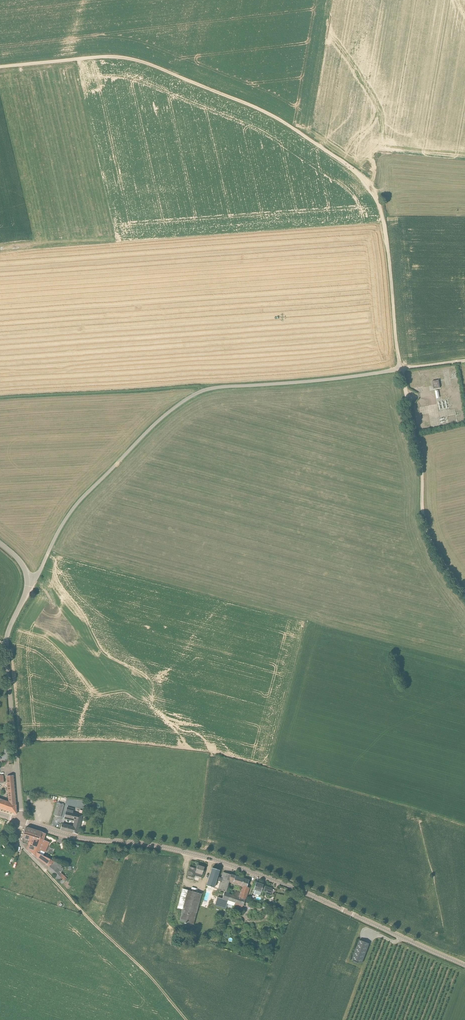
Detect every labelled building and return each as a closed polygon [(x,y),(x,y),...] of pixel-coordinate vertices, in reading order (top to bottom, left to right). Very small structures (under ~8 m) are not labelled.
[(2,809),(5,810),(16,814),(13,775),(7,776),(9,803),(0,799),(0,808),(2,809)] [(57,803),(53,815),(61,817),(64,805),(57,803)] [(77,834),(82,814),(73,812),(74,810),(67,808),(64,818),(75,821),(73,827),(62,825),(60,830),(68,832),(68,831),(72,832),(72,833),(77,834)] [(43,839),(45,834),(42,832),(27,828),(25,829),(23,837),(22,842),(26,843),(25,844),(28,845),(28,844),(37,847),(40,838),(43,839)] [(27,848),(29,851),(34,856),(38,859),(49,866),(48,870),(62,884),(67,879),(61,873),(65,866),(58,863),(57,864),(54,862),(39,854),(40,849),(43,851),(45,846),(42,845),(44,840),(43,840),(43,839),(40,838),(37,847),(28,844),(28,845),(27,848)] [(198,865),(198,866),(197,865),(196,869),(195,872),(196,872),(194,875),(201,878),(204,868),(198,865)] [(196,869),(190,867),(187,874),(187,876),(193,878),(194,875),(196,872),(195,872),(196,869)] [(220,890),(225,892),(226,892),(229,882),(231,875),(223,872),(221,878),(217,877),(219,871),(212,868),(206,886),(214,888),(216,880),(220,882),(218,889),(220,890)] [(233,908),(234,907),(242,909),(243,906),(249,888),(247,887),(249,881),(235,876),(235,877),(234,876),(231,875),(229,882),(233,884),(239,886),(238,887),(241,888),(240,893),(235,891),(234,895),(230,894),(230,893),(226,892),(225,892),(222,899),(228,901),(227,906),(233,908)] [(262,887),(263,885),(256,883),(254,889),(253,889),(251,893),(260,896),(262,890),(271,893),(272,889),(265,887),(265,888),(262,887)] [(184,889),(183,894),(179,909),(182,910),(179,921),(193,925),(201,894),(188,890),(184,889)] [(228,901),(222,899),(217,897),(215,906),(223,908),(226,909),(227,906),(228,901)] [(362,963),(368,948),(369,944),(359,940),(352,959),(362,963)]
